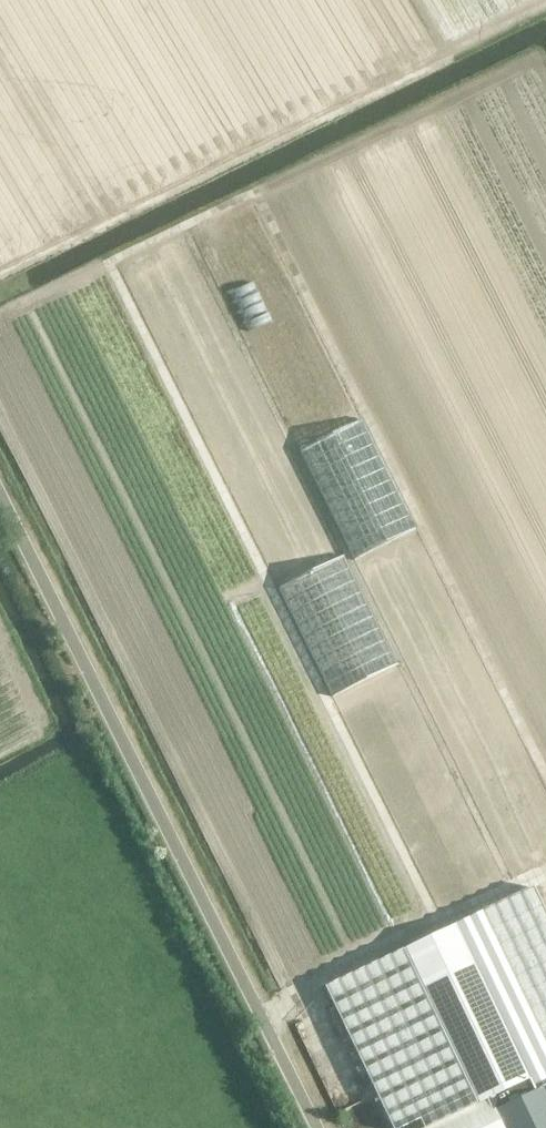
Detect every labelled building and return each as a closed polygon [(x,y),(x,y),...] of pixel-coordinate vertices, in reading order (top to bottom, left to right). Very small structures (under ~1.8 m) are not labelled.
[(367,415),(302,443),(351,553),(416,525),(367,415)] [(385,798),(451,768),(400,657),(334,688),(385,798)] [(427,1127),(428,1127),(485,1101),(491,1112),(545,1085),(545,918),(541,907),(337,1004),(396,1127),(408,1127),(423,1121),(427,1127)] [(491,1112),(485,1101),(428,1127),(545,1127),(545,1085),(491,1112)]
